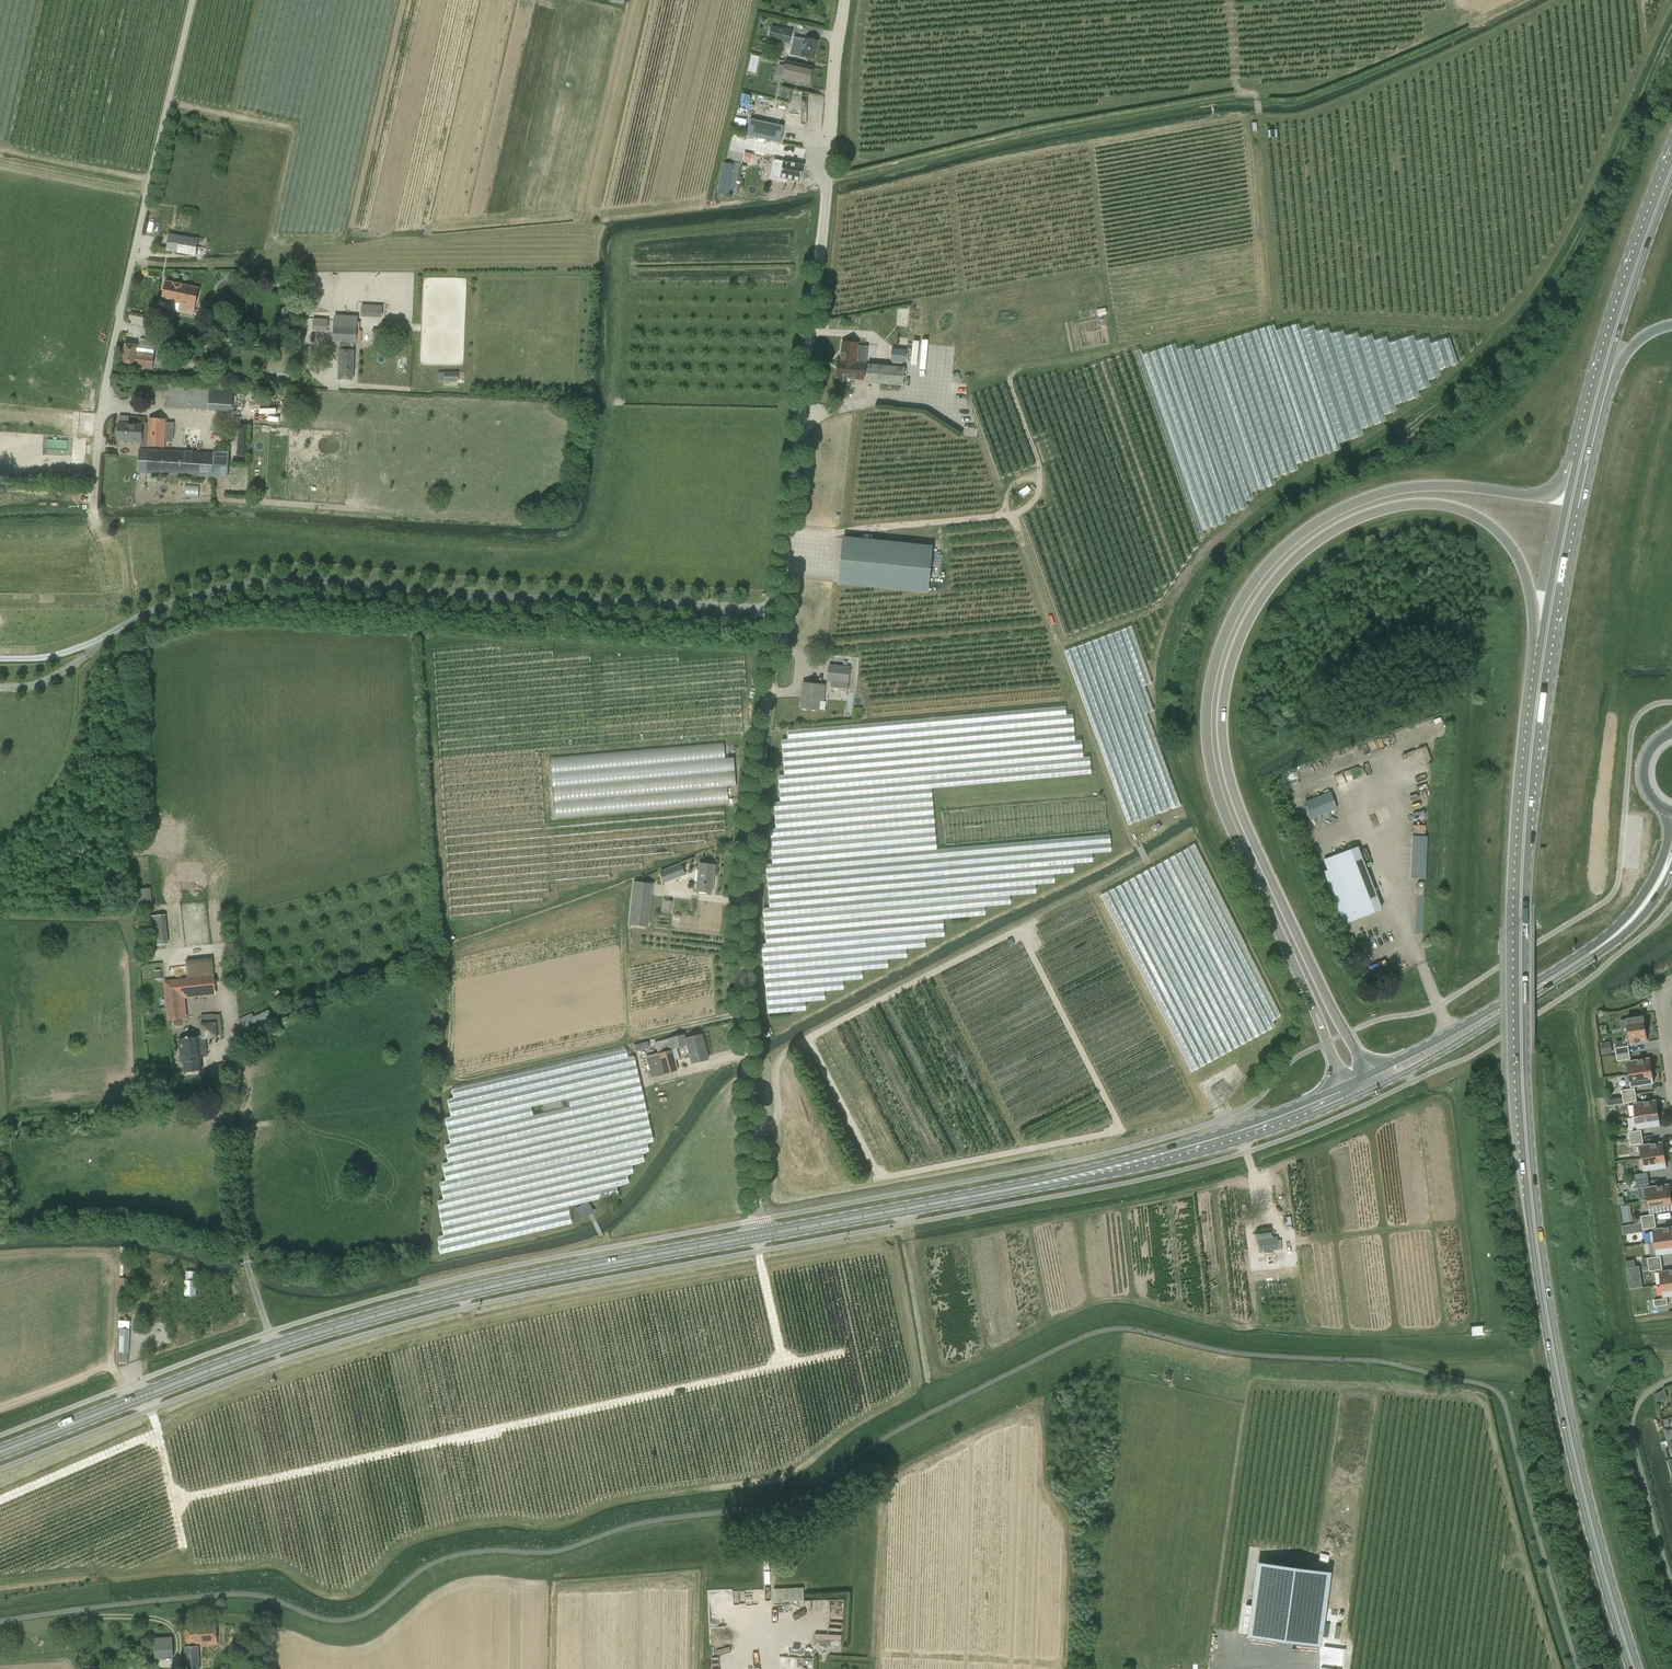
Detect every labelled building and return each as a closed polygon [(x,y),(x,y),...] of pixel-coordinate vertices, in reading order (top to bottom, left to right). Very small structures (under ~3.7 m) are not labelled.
[(772,28),(769,38),(784,42),(784,39),(789,40),(791,32),(772,28)] [(787,48),(786,53),(790,54),(801,56),(813,59),(818,42),(807,39),(805,39),(804,45),(793,42),(791,49),(787,48)] [(787,61),(782,79),(809,85),(813,68),(787,61)] [(806,97),(805,128),(822,128),(823,97),(806,97)] [(747,129),(748,118),(736,117),(734,128),(747,129)] [(749,120),(746,135),(780,142),(783,128),(749,120)] [(753,155),(744,153),(743,160),(751,162),(753,155)] [(800,182),(803,166),(783,161),(782,164),(773,162),(770,179),(786,182),(787,179),(800,182)] [(723,163),(717,193),(727,195),(733,165),(723,163)] [(168,233),(165,250),(196,255),(197,246),(198,238),(168,233)] [(198,288),(166,281),(162,299),(179,303),(177,312),(192,315),(198,288)] [(363,305),(362,315),(376,315),(376,306),(363,305)] [(354,350),(349,350),(350,342),(355,342),(358,317),(334,316),(332,341),(340,342),(339,350),(338,379),(352,380),(354,350)] [(313,318),(313,330),(327,331),(328,319),(313,318)] [(946,375),(948,339),(914,338),(913,364),(921,365),(921,368),(931,369),(931,374),(946,375)] [(842,342),(840,362),(838,377),(863,379),(864,364),(863,364),(864,355),(866,355),(867,347),(857,346),(857,344),(842,342)] [(125,344),(124,351),(123,365),(152,368),(154,352),(135,350),(136,345),(125,344)] [(905,350),(892,349),(891,361),(904,363),(905,350)] [(180,351),(180,367),(194,367),(194,365),(201,365),(202,355),(191,355),(191,352),(180,351)] [(866,383),(902,387),(904,368),(868,364),(866,383)] [(444,381),(444,382),(457,382),(457,372),(444,372),(444,373),(444,381)] [(228,401),(229,388),(211,387),(168,384),(166,407),(208,410),(208,409),(227,410),(227,401),(228,401)] [(93,433),(94,412),(82,411),(81,433),(93,433)] [(142,425),(128,424),(129,416),(119,415),(119,423),(118,423),(117,440),(141,441),(142,425)] [(150,419),(148,447),(163,448),(164,420),(150,419)] [(238,453),(238,456),(248,456),(250,425),(240,425),(240,428),(238,453)] [(163,450),(163,452),(148,451),(147,472),(152,472),(213,475),(214,454),(163,450)] [(1030,485),(1019,491),(1022,496),(1032,491),(1030,485)] [(186,487),(186,495),(199,495),(199,487),(186,487)] [(844,537),(839,583),(926,592),(931,546),(844,537)] [(832,681),(831,687),(848,689),(850,667),(829,665),(827,681),(832,681)] [(823,701),(825,685),(802,683),(800,708),(818,710),(819,700),(823,701)] [(779,774),(781,799),(1093,775),(1092,755),(1085,756),(1083,739),(1076,740),(1074,713),(1068,714),(1067,707),(788,728),(789,738),(783,739),(785,774),(779,774)] [(551,756),(554,816),(655,810),(657,802),(650,800),(646,800),(631,797),(632,794),(645,793),(645,794),(661,793),(662,807),(727,802),(726,786),(737,785),(735,757),(726,758),(725,742),(651,747),(648,757),(633,758),(649,762),(648,766),(631,767),(631,760),(632,760),(631,752),(622,753),(622,751),(551,756)] [(1311,819),(1313,818),(1337,809),(1330,792),(1304,802),(1311,819)] [(764,911),(766,936),(771,933),(768,926),(767,922),(1038,895),(1032,885),(1057,882),(1056,874),(1075,872),(1074,862),(1062,864),(1059,859),(1114,853),(1111,831),(783,863),(778,854),(785,850),(937,835),(935,817),(841,826),(835,816),(805,819),(804,813),(809,812),(806,808),(811,807),(808,803),(766,807),(776,909),(764,911)] [(1415,835),(1413,877),(1428,878),(1429,835),(1415,835)] [(1382,910),(1357,847),(1331,857),(1335,867),(1323,871),(1339,914),(1352,909),(1356,920),(1382,910)] [(685,875),(681,863),(659,872),(664,883),(685,875)] [(699,863),(695,890),(711,892),(715,865),(699,863)] [(653,883),(652,883),(633,881),(628,924),(648,927),(653,883)] [(150,888),(137,889),(139,907),(152,906),(150,888)] [(662,911),(671,913),(671,912),(671,911),(672,901),(663,900),(662,911)] [(152,944),(169,943),(167,914),(151,915),(152,944)] [(214,976),(164,981),(168,1021),(182,1019),(180,994),(215,990),(214,976)] [(268,1009),(254,1016),(259,1028),(274,1021),(268,1009)] [(201,1016),(203,1036),(221,1034),(219,1014),(201,1016)] [(739,1029),(747,1029),(747,1016),(738,1017),(739,1029)] [(1626,1019),(1630,1044),(1646,1041),(1642,1016),(1626,1019)] [(657,1053),(646,1056),(652,1077),(677,1071),(672,1049),(686,1045),(687,1046),(691,1064),(708,1059),(702,1034),(685,1038),(684,1034),(655,1042),(658,1053),(657,1053)] [(186,1038),(178,1039),(181,1062),(183,1062),(184,1072),(201,1071),(200,1056),(207,1055),(206,1046),(204,1046),(199,1047),(198,1037),(188,1038),(188,1036),(186,1036),(186,1038)] [(635,1044),(637,1050),(651,1047),(650,1041),(635,1044)] [(1609,1042),(1600,1044),(1602,1054),(1611,1053),(1609,1042)] [(1615,1048),(1616,1054),(1629,1052),(1628,1046),(1615,1048)] [(1629,1052),(1616,1054),(1617,1061),(1630,1059),(1629,1052)] [(1628,1074),(1651,1071),(1649,1058),(1626,1062),(1628,1074)] [(1653,1083),(1651,1071),(1628,1074),(1630,1087),(1653,1083)] [(1622,1090),(1623,1096),(1635,1095),(1635,1088),(1622,1090)] [(1635,1095),(1623,1096),(1624,1103),(1636,1101),(1635,1095)] [(550,1109),(562,1107),(570,1106),(568,1096),(560,1098),(548,1101),(548,1100),(541,1102),(543,1112),(550,1110),(550,1109)] [(1635,1116),(1657,1113),(1655,1100),(1633,1104),(1635,1116)] [(1634,1127),(1636,1127),(1637,1129),(1659,1125),(1657,1113),(1635,1116),(1632,1117),(1634,1127)] [(1629,1138),(1642,1137),(1641,1130),(1628,1132),(1629,1138)] [(1643,1143),(1642,1137),(1629,1138),(1629,1139),(1629,1142),(1630,1145),(1643,1143)] [(1641,1158),(1664,1155),(1662,1142),(1639,1146),(1641,1158)] [(1666,1168),(1664,1155),(1641,1158),(1643,1171),(1666,1168)] [(1635,1181),(1648,1179),(1647,1172),(1634,1174),(1635,1181)] [(1649,1185),(1648,1179),(1635,1181),(1629,1182),(1630,1188),(1649,1185)] [(1619,1183),(1620,1190),(1630,1188),(1629,1181),(1619,1183)] [(1648,1201),(1670,1197),(1668,1184),(1646,1188),(1648,1201)] [(1671,1210),(1670,1197),(1648,1201),(1650,1213),(1671,1210)] [(1631,1204),(1621,1206),(1624,1223),(1633,1221),(1631,1204)] [(587,1205),(580,1210),(584,1216),(591,1212),(587,1205)] [(1641,1217),(1642,1223),(1655,1221),(1654,1215),(1641,1217)] [(1655,1221),(1642,1223),(1643,1229),(1655,1228),(1655,1221)] [(1654,1243),(1671,1240),(1671,1227),(1649,1230),(1651,1243),(1654,1243)] [(1276,1237),(1256,1240),(1258,1253),(1277,1250),(1276,1237)] [(1654,1243),(1656,1255),(1671,1253),(1671,1240),(1654,1243)] [(1649,1265),(1661,1263),(1661,1257),(1648,1259),(1649,1265)] [(1662,1270),(1661,1263),(1649,1265),(1650,1271),(1662,1270)] [(1628,1277),(1641,1275),(1639,1266),(1636,1266),(1626,1268),(1628,1277)] [(1661,1285),(1671,1283),(1671,1270),(1659,1272),(1661,1285)] [(185,1271),(185,1280),(184,1280),(184,1296),(196,1296),(196,1281),(194,1281),(195,1271),(185,1271)] [(1661,1285),(1663,1297),(1671,1296),(1671,1283),(1661,1285)] [(1653,1301),(1654,1307),(1667,1305),(1666,1299),(1653,1301)] [(1471,1326),(1471,1335),(1482,1334),(1482,1326),(1471,1326)] [(129,1353),(130,1329),(120,1328),(119,1352),(129,1353)] [(1238,1666),(1267,1668),(1307,1668),(1318,1595),(1248,1586),(1238,1666)] [(804,1601),(803,1587),(774,1588),(774,1602),(804,1601)] [(216,1623),(187,1625),(188,1643),(202,1642),(202,1646),(208,1645),(208,1644),(217,1643),(216,1623)] [(816,1632),(816,1643),(843,1643),(843,1633),(816,1632)] [(155,1660),(166,1660),(166,1659),(170,1659),(172,1659),(172,1636),(153,1637),(155,1660)] [(198,1646),(184,1647),(184,1668),(200,1668),(198,1646)]
